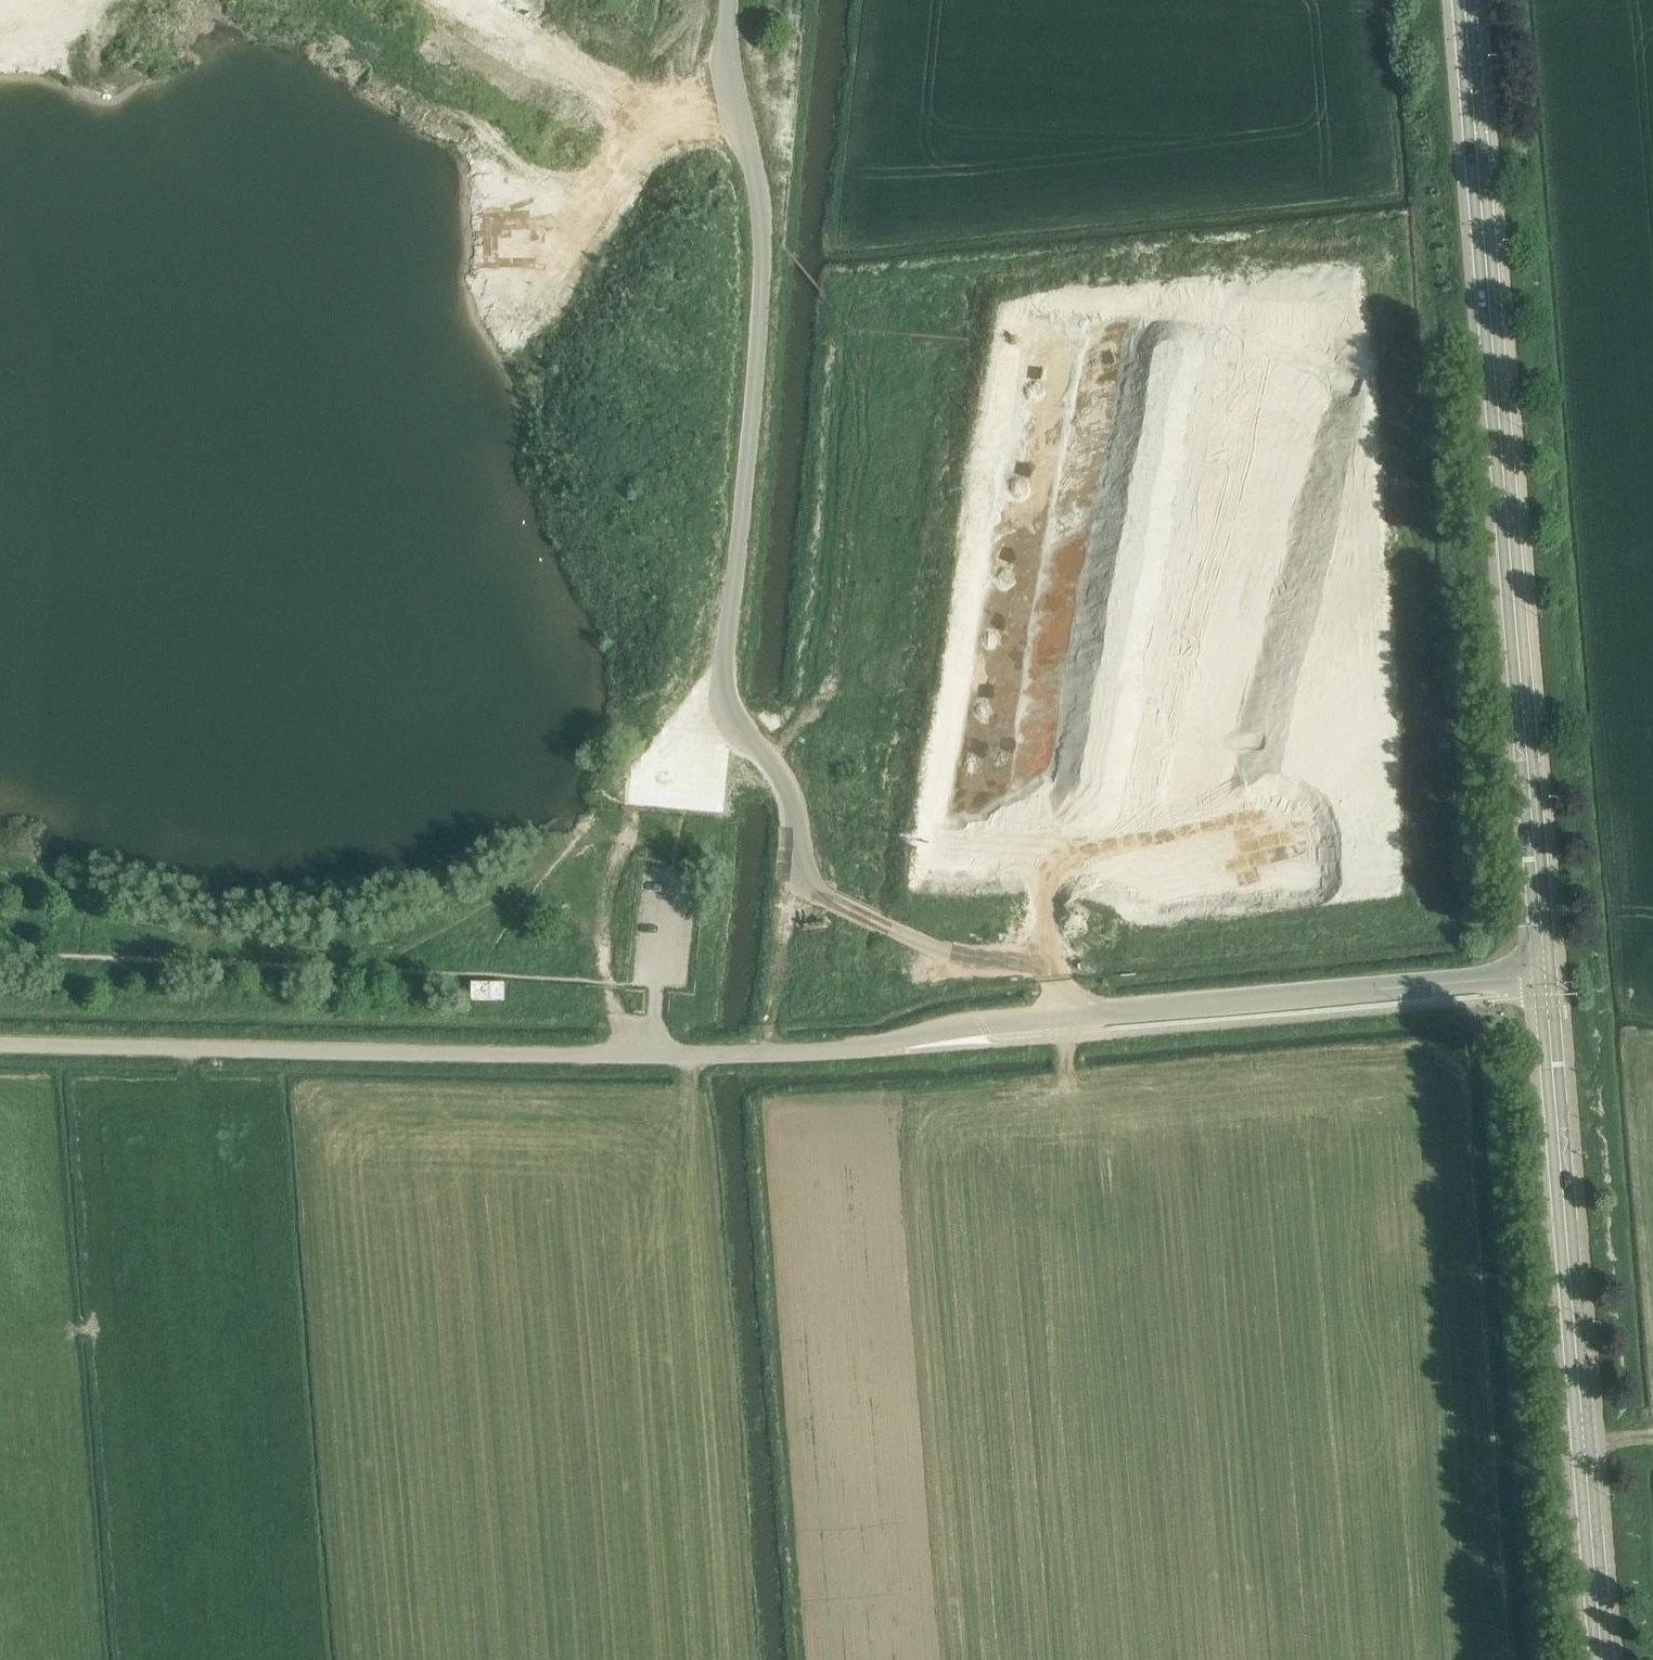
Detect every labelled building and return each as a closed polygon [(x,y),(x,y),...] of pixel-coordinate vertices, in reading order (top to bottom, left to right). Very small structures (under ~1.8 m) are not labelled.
[(504,987),(475,986),(474,1000),(503,1003),(504,987)]
